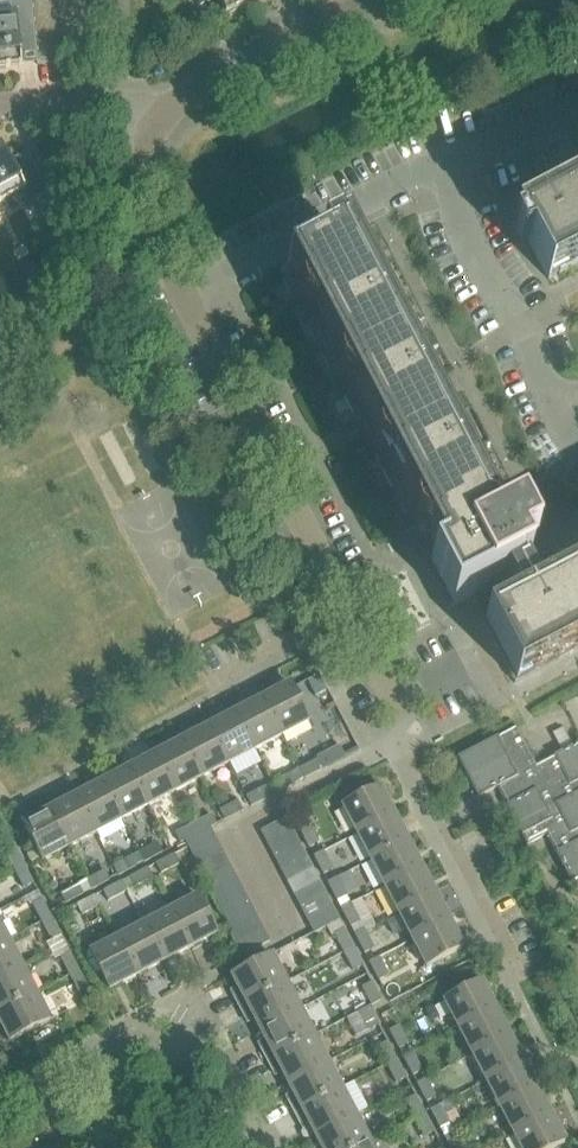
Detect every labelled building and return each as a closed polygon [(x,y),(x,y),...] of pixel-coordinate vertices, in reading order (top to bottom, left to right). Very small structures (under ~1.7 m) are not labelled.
[(59,6),(59,0),(30,0),(30,1),(31,9),(59,6)] [(252,0),(217,0),(225,15),(228,13),(229,15),(241,9),(240,7),(252,1),(252,0)] [(21,67),(20,56),(36,54),(35,50),(34,37),(33,23),(31,9),(30,1),(0,4),(0,69),(21,67)] [(33,23),(61,20),(59,6),(31,9),(33,23)] [(33,23),(34,37),(62,34),(61,20),(33,23)] [(35,50),(64,47),(62,34),(34,37),(35,50)] [(35,50),(36,54),(37,65),(58,63),(59,65),(63,65),(63,63),(65,63),(64,47),(35,50)] [(24,194),(34,215),(53,204),(27,153),(10,162),(1,145),(0,146),(0,207),(24,194)] [(528,242),(548,280),(550,279),(559,274),(559,275),(577,265),(577,178),(514,211),(515,211),(513,212),(517,219),(513,221),(516,226),(512,229),(521,246),(528,242)] [(323,251),(279,274),(291,296),(296,293),(300,310),(312,323),(306,326),(316,345),(328,368),(334,365),(338,382),(350,395),(344,398),(356,421),(362,418),(373,440),(376,456),(388,469),(382,472),(404,514),(410,511),(414,528),(426,541),(417,546),(421,553),(422,552),(426,560),(425,560),(449,608),(451,607),(474,595),(487,621),(483,623),(514,684),(577,650),(577,563),(558,574),(548,556),(555,553),(530,505),(528,506),(524,499),(526,498),(522,491),(494,506),(478,475),(484,472),(462,430),(460,431),(456,433),(440,401),(439,401),(430,383),(430,382),(436,379),(424,357),(418,360),(402,330),(408,326),(386,284),(380,288),(364,257),(370,254),(359,232),(346,239),(344,236),(338,239),(336,234),(319,243),(323,251)] [(319,675),(309,680),(317,696),(327,691),(319,675)] [(263,699),(282,736),(309,722),(290,685),(263,699)] [(282,736),(263,699),(236,713),(256,750),(282,736)] [(256,750),(236,713),(210,727),(229,764),(256,750)] [(229,764),(210,727),(183,741),(202,778),(229,764)] [(478,798),(497,788),(527,845),(546,835),(571,883),(577,879),(577,744),(535,767),(516,728),(457,759),(478,798)] [(202,778),(183,741),(156,755),(176,792),(202,778)] [(176,792),(156,755),(130,769),(149,806),(176,792)] [(304,780),(322,770),(317,762),(299,772),(304,780)] [(149,806),(130,769),(103,783),(123,820),(149,806)] [(277,793),(295,784),(291,775),(273,785),(277,793)] [(123,820),(103,783),(77,796),(96,834),(123,820)] [(356,834),(393,815),(379,788),(342,807),(356,834)] [(251,807),(269,798),(264,790),(246,799),(251,807)] [(96,834),(77,796),(50,810),(69,848),(96,834)] [(224,821),(242,811),(238,804),(220,813),(224,821)] [(69,848),(50,810),(22,825),(43,862),(69,848)] [(370,861),(407,841),(393,815),(356,834),(370,861)] [(198,834),(210,828),(216,825),(211,816),(193,825),(198,834)] [(285,819),(260,832),(267,845),(292,832),(285,819)] [(198,834),(193,825),(176,834),(180,844),(185,841),(198,834)] [(300,830),(309,847),(318,842),(309,826),(300,830)] [(210,828),(198,834),(185,841),(192,854),(217,841),(210,828)] [(292,832),(267,845),(273,858),(299,844),(292,832)] [(217,841),(192,854),(198,867),(224,854),(217,841)] [(384,887),(421,868),(407,841),(370,861),(384,887)] [(145,862),(163,853),(158,844),(140,853),(145,862)] [(299,844),(273,858),(280,870),(305,857),(299,844)] [(15,870),(24,865),(14,848),(6,852),(15,870)] [(323,851),(314,856),(324,876),(334,870),(323,851)] [(224,854),(198,867),(205,879),(230,866),(224,854)] [(174,856),(157,865),(162,874),(179,864),(174,856)] [(118,876),(136,866),(132,857),(114,867),(118,876)] [(305,857),(280,870),(287,883),(312,870),(305,857)] [(24,865),(15,870),(24,887),(33,883),(24,865)] [(230,866),(205,879),(211,892),(237,879),(230,866)] [(398,914),(435,895),(421,868),(384,887),(398,914)] [(148,869),(131,878),(135,887),(153,878),(148,869)] [(312,870),(287,883),(293,896),(319,883),(319,882),(312,870)] [(93,889),(109,880),(105,872),(88,881),(93,889)] [(337,878),(328,883),(337,901),(347,895),(337,878)] [(237,879),(211,892),(218,905),(243,892),(237,879)] [(121,883),(105,892),(110,900),(126,892),(121,883)] [(319,883),(294,896),(300,909),(325,896),(319,883)] [(65,903),(83,894),(79,886),(61,894),(65,903)] [(243,892),(218,905),(225,917),(250,904),(243,892)] [(412,941),(449,922),(435,895),(398,914),(412,941)] [(325,896),(300,909),(307,922),(332,908),(325,896)] [(96,897),(77,906),(82,915),(100,905),(96,897)] [(170,911),(190,948),(217,935),(196,897),(170,911)] [(42,923),(51,918),(42,900),(33,905),(42,923)] [(250,904),(225,917),(231,930),(256,917),(250,904)] [(351,905),(342,910),(351,928),(361,923),(351,905)] [(332,908),(307,922),(314,934),(339,921),(332,908)] [(190,948),(170,911),(143,925),(163,962),(190,948)] [(256,917),(231,930),(238,943),(263,929),(256,917)] [(51,918),(42,923),(51,941),(60,936),(51,918)] [(449,922),(412,941),(427,968),(463,949),(449,922)] [(163,962),(143,925),(116,939),(137,976),(163,962)] [(244,955),(269,942),(263,929),(238,943),(244,955)] [(344,951),(352,947),(343,929),(335,933),(344,951)] [(354,934),(364,952),(373,947),(363,929),(354,934)] [(137,976),(116,939),(90,952),(109,991),(137,976)] [(22,968),(8,941),(0,945),(0,980),(22,968)] [(352,947),(344,951),(353,969),(362,965),(352,947)] [(70,977),(79,972),(69,953),(60,958),(70,977)] [(271,956),(231,977),(239,993),(232,997),(237,1008),(285,983),(271,956)] [(369,962),(378,980),(387,975),(378,957),(369,962)] [(36,995),(22,968),(0,980),(0,1014),(36,995)] [(79,972),(70,977),(79,996),(89,991),(79,972)] [(362,987),(372,1005),(380,1000),(371,982),(362,987)] [(457,1027),(494,1008),(480,982),(443,1001),(457,1027)] [(259,1031),(299,1009),(285,983),(237,1008),(244,1020),(251,1016),(259,1031)] [(0,1014),(0,1027),(1,1027),(9,1043),(50,1022),(36,995),(0,1014)] [(377,1025),(368,1007),(358,1013),(367,1030),(377,1025)] [(457,1027),(471,1054),(508,1034),(494,1008),(457,1027)] [(265,1061),(313,1036),(299,1009),(259,1031),(267,1046),(260,1050),(265,1061)] [(389,1031),(399,1049),(409,1043),(399,1026),(389,1031)] [(471,1054),(484,1080),(521,1061),(508,1034),(471,1054)] [(287,1084),(327,1063),(313,1036),(265,1061),(271,1073),(279,1069),(287,1084)] [(387,1066),(396,1061),(387,1043),(377,1048),(387,1066)] [(404,1059),(413,1076),(422,1071),(414,1054),(404,1059)] [(396,1061),(387,1066),(396,1084),(405,1079),(396,1061)] [(484,1080),(499,1108),(536,1088),(521,1061),(484,1080)] [(293,1115),(341,1090),(327,1063),(287,1084),(295,1099),(287,1103),(293,1115)] [(417,1084),(427,1103),(437,1097),(427,1080),(417,1084)] [(499,1108),(513,1135),(550,1116),(536,1088),(499,1108)] [(315,1138),(355,1116),(341,1090),(293,1115),(299,1126),(306,1122),(315,1138)] [(414,1119),(424,1114),(415,1097),(406,1102),(414,1119)] [(431,1111),(441,1130),(450,1124),(441,1106),(431,1111)] [(424,1114),(414,1119),(423,1136),(433,1131),(424,1114)] [(369,1143),(355,1116),(315,1138),(320,1147),(360,1147),(369,1143)] [(520,1147),(555,1147),(564,1143),(550,1116),(513,1135),(520,1147)] [(450,1147),(463,1147),(454,1131),(444,1136),(450,1147)]
